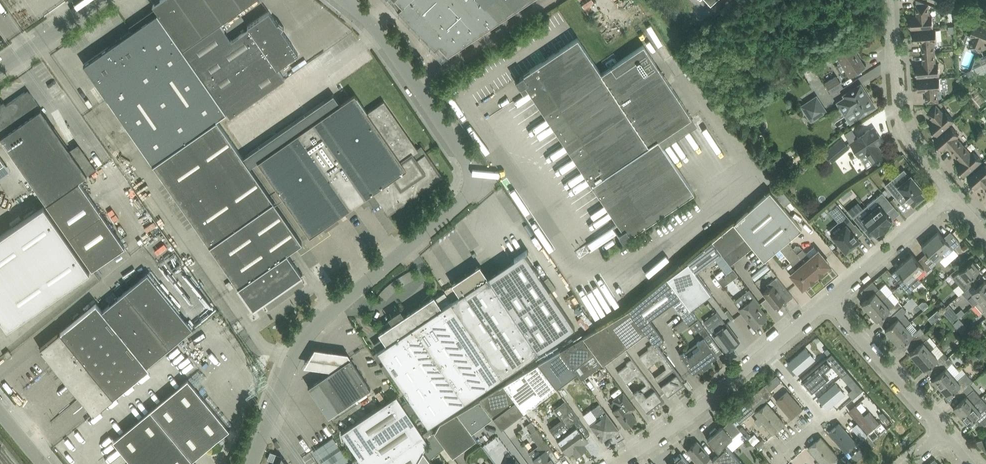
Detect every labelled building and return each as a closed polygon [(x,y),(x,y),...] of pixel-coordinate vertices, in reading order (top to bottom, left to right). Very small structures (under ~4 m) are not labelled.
[(157,12),(183,49),(201,37),(176,0),(160,0),(152,5),(157,12)] [(201,37),(220,24),(221,23),(205,0),(176,0),(201,37)] [(221,23),(241,9),(235,0),(205,0),(221,23)] [(241,9),(254,0),(235,0),(241,9)] [(416,29),(428,18),(429,19),(450,0),(397,0),(402,6),(398,9),(416,29)] [(416,29),(433,46),(435,48),(439,44),(447,53),(448,54),(499,20),(480,0),(450,0),(429,19),(428,18),(416,29)] [(499,20),(502,18),(487,3),(491,0),(480,0),(499,20)] [(487,3),(502,18),(529,0),(491,0),(487,3)] [(930,15),(929,4),(917,5),(918,16),(910,17),(911,29),(934,27),(933,15),(930,15)] [(220,24),(201,37),(183,49),(227,112),(230,117),(285,78),(278,68),(298,53),(269,11),(248,26),(249,28),(232,40),(220,24)] [(84,64),(153,163),(217,119),(227,112),(183,49),(157,12),(84,64)] [(981,51),(985,40),(985,41),(985,28),(975,24),(970,35),(973,36),(970,47),(981,51)] [(922,42),(923,53),(935,52),(934,41),(938,41),(937,29),(914,31),(915,43),(922,42)] [(524,37),(507,48),(511,54),(528,43),(524,37)] [(515,80),(519,87),(525,83),(549,119),(618,222),(622,229),(617,232),(622,239),(623,239),(694,191),(659,139),(692,117),(644,45),(602,73),(578,37),(515,79),(516,80),(515,80)] [(841,63),(836,66),(843,76),(847,73),(849,76),(863,67),(861,64),(853,53),(856,51),(860,48),(857,43),(851,47),(850,48),(840,55),(844,61),(841,63)] [(935,52),(923,53),(924,64),(917,65),(918,77),(940,75),(939,63),(936,63),(935,52)] [(975,68),(983,64),(980,58),(976,60),(973,69),(975,68)] [(985,74),(985,62),(983,64),(975,68),(978,73),(985,74)] [(830,91),(832,94),(843,87),(836,77),(826,84),(830,91)] [(926,91),(927,102),(939,101),(938,90),(941,89),(940,77),(918,79),(919,91),(926,91)] [(845,97),(838,102),(845,114),(853,109),(858,117),(866,111),(875,106),(869,97),(868,98),(866,94),(867,93),(861,84),(852,90),(844,95),(845,97)] [(46,203),(79,180),(88,175),(87,174),(96,169),(78,144),(70,150),(49,119),(41,108),(36,101),(30,92),(29,93),(26,93),(25,91),(5,105),(2,104),(1,103),(0,104),(0,136),(46,203)] [(333,94),(243,157),(250,166),(258,161),(310,235),(323,226),(337,216),(366,196),(368,195),(373,192),(381,203),(385,209),(388,213),(428,186),(434,182),(441,176),(436,169),(437,168),(429,157),(428,157),(425,153),(422,155),(417,148),(397,119),(384,100),(368,112),(355,93),(347,99),(340,103),(334,94),(333,94)] [(802,105),(811,119),(811,120),(826,110),(817,96),(802,105)] [(955,120),(953,119),(947,111),(944,114),(937,105),(928,113),(935,122),(930,126),(938,135),(955,120)] [(850,122),(858,117),(853,109),(845,114),(850,122)] [(217,119),(153,163),(251,304),(256,300),(259,304),(302,274),(287,252),(302,242),(250,166),(243,157),(217,119)] [(948,145),(955,153),(964,146),(957,137),(960,135),(952,126),(935,141),(943,150),(948,145)] [(841,138),(825,152),(833,161),(849,147),(852,145),(859,156),(866,152),(873,163),(877,161),(878,161),(880,160),(879,159),(884,157),(880,151),(876,145),(883,141),(874,127),(869,130),(869,129),(858,136),(855,139),(851,142),(847,145),(841,138)] [(845,133),(851,142),(855,139),(858,136),(853,128),(845,133)] [(964,146),(955,153),(963,162),(957,167),(965,176),(982,161),(974,152),(972,154),(964,146)] [(866,152),(859,156),(867,168),(874,164),(866,152)] [(783,153),(773,159),(778,168),(789,161),(783,153)] [(985,188),(985,165),(985,164),(968,179),(976,188),(982,183),(985,188)] [(894,181),(892,179),(886,184),(898,199),(905,193),(906,195),(905,195),(909,199),(913,203),(917,200),(918,202),(926,195),(921,189),(922,189),(918,185),(920,183),(915,177),(913,178),(911,176),(902,183),(898,179),(894,181)] [(79,180),(46,203),(87,261),(92,269),(125,246),(119,238),(79,180)] [(770,190),(734,222),(746,238),(752,246),(761,256),(764,259),(779,247),(791,261),(785,266),(792,275),(802,287),(810,281),(811,282),(812,282),(814,280),(815,279),(814,278),(816,276),(798,253),(793,248),(787,240),(802,228),(784,207),(791,200),(777,184),(770,190)] [(872,201),(866,206),(884,227),(885,228),(890,223),(893,220),(886,212),(894,205),(882,192),(872,201)] [(847,210),(853,217),(866,206),(860,199),(847,210)] [(833,207),(829,210),(843,226),(843,227),(833,235),(840,244),(838,245),(845,253),(853,246),(853,245),(859,240),(858,238),(856,235),(853,232),(852,231),(852,230),(857,226),(844,211),(838,203),(833,207)] [(8,328),(90,271),(44,205),(0,235),(0,317),(8,328)] [(859,212),(853,217),(864,230),(869,226),(876,235),(879,232),(885,228),(884,227),(866,206),(859,212)] [(712,240),(721,252),(724,256),(730,263),(752,246),(746,238),(734,222),(733,222),(712,240)] [(938,231),(930,239),(945,256),(960,242),(952,233),(945,239),(938,231)] [(584,257),(606,242),(601,235),(579,250),(584,257)] [(687,260),(688,261),(695,271),(721,252),(712,240),(712,239),(687,260)] [(930,239),(922,246),(928,254),(924,258),(932,267),(940,260),(945,265),(950,261),(945,256),(930,239)] [(796,245),(793,248),(798,253),(816,276),(819,274),(820,275),(821,274),(823,273),(823,271),(823,270),(830,264),(820,252),(818,250),(810,257),(803,248),(802,249),(800,246),(796,245)] [(451,301),(450,301),(499,377),(575,327),(525,252),(528,250),(528,249),(488,276),(487,276),(480,266),(478,266),(478,265),(477,265),(477,266),(478,267),(467,274),(466,273),(465,273),(466,273),(466,275),(456,282),(455,281),(455,280),(454,281),(462,293),(460,295),(451,301)] [(913,254),(904,261),(916,275),(924,267),(927,271),(932,267),(924,258),(919,262),(913,254)] [(965,267),(952,278),(964,291),(973,283),(980,277),(980,276),(976,280),(972,275),(980,269),(979,268),(981,266),(976,261),(975,263),(972,260),(965,267)] [(688,261),(667,277),(681,295),(690,308),(711,293),(695,271),(688,261)] [(904,261),(896,269),(902,276),(898,280),(904,288),(906,290),(908,292),(913,288),(914,289),(922,282),(916,275),(904,261)] [(379,291),(384,298),(400,288),(418,277),(414,270),(379,291)] [(148,272),(125,291),(170,346),(193,327),(148,272)] [(727,272),(718,280),(723,287),(733,279),(727,272)] [(763,293),(769,300),(775,308),(782,302),(783,304),(793,296),(777,276),(767,284),(769,288),(763,293)] [(650,319),(672,302),(686,321),(695,315),(693,311),(681,295),(667,277),(629,309),(646,332),(654,343),(655,344),(664,338),(650,319)] [(962,292),(966,297),(974,305),(975,304),(979,300),(985,294),(985,282),(985,280),(984,281),(977,287),(973,283),(964,291),(962,292)] [(867,299),(862,303),(869,312),(887,296),(879,288),(873,281),(863,289),(870,296),(867,299)] [(734,302),(739,308),(754,327),(768,317),(760,307),(762,305),(750,289),(734,302)] [(125,291),(103,309),(148,364),(170,346),(125,291)] [(409,312),(404,315),(405,316),(463,402),(499,377),(450,301),(451,301),(444,291),(435,296),(434,294),(432,296),(431,296),(431,297),(421,304),(420,303),(420,304),(409,311),(408,311),(409,312)] [(975,304),(982,312),(985,316),(985,294),(979,300),(975,304)] [(875,320),(876,319),(877,320),(885,313),(889,318),(902,306),(898,301),(894,305),(887,296),(869,312),(872,314),(871,316),(875,320)] [(922,301),(919,304),(924,310),(929,305),(926,301),(922,301)] [(942,301),(937,304),(941,309),(946,305),(942,301)] [(148,364),(103,309),(97,302),(40,348),(94,413),(150,367),(148,364)] [(949,304),(942,310),(946,315),(953,309),(949,304)] [(886,329),(885,329),(886,331),(892,337),(906,326),(910,321),(903,313),(906,311),(902,306),(889,318),(893,322),(886,329)] [(939,308),(928,318),(933,324),(944,314),(939,308)] [(629,309),(606,323),(624,347),(646,332),(629,309)] [(728,310),(725,311),(731,320),(734,318),(728,310)] [(387,344),(378,350),(379,351),(383,357),(428,425),(463,402),(405,316),(404,315),(404,314),(404,315),(393,322),(392,322),(392,323),(382,330),(382,329),(381,330),(379,332),(387,344)] [(718,345),(722,351),(723,353),(724,353),(723,352),(725,351),(726,351),(740,341),(727,324),(726,324),(721,317),(709,327),(713,333),(711,335),(718,345)] [(906,326),(892,337),(900,346),(901,345),(907,339),(911,344),(914,342),(925,332),(920,327),(918,329),(911,321),(910,321),(906,326)] [(583,336),(603,363),(624,347),(606,323),(583,336)] [(966,326),(960,331),(964,336),(970,331),(966,326)] [(918,346),(910,353),(917,361),(932,348),(934,347),(927,338),(929,337),(925,332),(914,342),(918,346)] [(713,362),(711,359),(722,351),(718,345),(711,335),(709,333),(690,347),(693,352),(705,368),(713,362)] [(583,336),(561,350),(578,373),(582,378),(603,363),(583,336)] [(668,372),(667,372),(657,380),(670,397),(685,385),(655,344),(654,343),(648,347),(649,349),(640,356),(648,367),(658,360),(659,359),(660,359),(662,360),(663,361),(664,362),(665,364),(667,368),(668,372)] [(4,354),(7,358),(12,354),(9,349),(4,354)] [(538,363),(556,387),(557,388),(578,373),(561,350),(538,363)] [(930,350),(917,361),(925,370),(927,368),(932,363),(936,367),(947,358),(948,357),(944,352),(943,353),(938,358),(930,350)] [(379,351),(374,355),(378,360),(383,357),(379,351)] [(701,371),(705,368),(693,352),(688,356),(685,351),(680,355),(693,372),(699,368),(701,371)] [(314,352),(304,371),(326,373),(331,374),(350,362),(350,357),(314,352)] [(832,353),(826,358),(842,376),(848,371),(832,353)] [(308,386),(314,394),(329,416),(371,388),(350,357),(326,373),(308,386)] [(628,364),(618,372),(626,382),(636,375),(637,375),(640,376),(642,378),(644,380),(646,383),(647,384),(648,388),(644,392),(638,390),(634,393),(636,395),(648,412),(664,400),(658,392),(632,358),(631,359),(626,362),(628,364)] [(934,380),(932,381),(932,382),(936,386),(938,385),(940,387),(955,374),(959,371),(952,362),(947,358),(936,367),(940,372),(933,378),(933,379),(934,380)] [(538,363),(504,384),(524,411),(556,387),(538,363)] [(804,365),(797,372),(818,397),(826,390),(821,385),(828,379),(815,364),(808,370),(804,365)] [(955,389),(959,393),(967,387),(966,387),(970,384),(973,381),(966,372),(959,378),(955,374),(940,387),(947,396),(955,389)] [(850,374),(845,378),(852,387),(848,391),(853,398),(863,389),(850,374)] [(777,375),(758,390),(763,396),(766,400),(773,394),(770,391),(782,380),(777,375)] [(130,461),(133,463),(196,463),(192,460),(230,429),(188,379),(151,409),(113,440),(130,461)] [(504,384),(480,398),(493,416),(502,428),(524,411),(504,384)] [(956,404),(953,407),(954,407),(960,415),(981,397),(970,384),(966,387),(967,387),(959,393),(957,395),(961,400),(956,404)] [(758,390),(746,401),(751,406),(763,396),(758,390)] [(613,410),(619,419),(625,427),(637,419),(631,411),(635,407),(624,391),(613,399),(618,406),(613,410)] [(787,391),(776,400),(791,418),(803,409),(787,391)] [(429,442),(397,395),(342,432),(363,463),(416,463),(429,442)] [(960,415),(963,418),(962,419),(966,424),(968,423),(969,423),(976,417),(980,421),(985,415),(985,402),(981,397),(960,415)] [(480,398),(457,412),(472,432),(493,416),(480,398)] [(407,402),(420,423),(424,420),(411,400),(407,402)] [(564,423),(552,432),(557,438),(563,446),(569,454),(573,451),(577,455),(579,453),(578,452),(583,448),(584,450),(587,448),(584,443),(588,440),(585,436),(590,433),(583,424),(579,419),(566,401),(566,400),(554,409),(564,423)] [(746,401),(732,413),(740,422),(754,410),(751,406),(746,401)] [(767,402),(755,413),(762,422),(772,434),(773,434),(785,423),(767,402)] [(590,424),(596,432),(602,440),(611,433),(612,435),(619,430),(600,403),(592,409),(598,418),(590,424)] [(592,409),(584,415),(590,424),(598,418),(592,409)] [(440,422),(434,432),(445,447),(453,456),(477,439),(472,432),(457,412),(440,422)] [(883,412),(879,415),(887,424),(891,421),(883,412)] [(707,439),(719,452),(712,458),(714,461),(717,463),(744,463),(725,443),(733,437),(741,430),(740,429),(731,419),(723,426),(723,425),(718,429),(716,427),(710,432),(712,435),(707,439)] [(531,421),(527,424),(532,432),(537,428),(531,421)] [(839,423),(828,432),(846,452),(856,443),(857,443),(839,423)] [(742,427),(740,429),(741,430),(749,439),(751,437),(742,427)] [(530,433),(538,444),(543,451),(533,459),(537,463),(557,463),(555,462),(559,459),(555,453),(549,445),(537,428),(532,432),(530,433)] [(429,442),(424,451),(429,458),(445,447),(434,432),(429,442)] [(861,448),(849,458),(854,463),(876,445),(873,440),(868,435),(857,444),(861,448)] [(489,449),(499,442),(496,437),(486,444),(489,449)] [(807,448),(821,463),(829,463),(838,456),(821,437),(807,448)] [(985,438),(977,440),(976,441),(984,450),(985,449),(985,438)] [(714,461),(712,458),(697,441),(687,450),(695,459),(695,460),(699,463),(713,463),(713,462),(714,461)] [(543,451),(538,444),(527,451),(533,459),(543,451)] [(763,447),(759,450),(765,456),(768,454),(763,447)] [(416,463),(434,463),(429,458),(424,451),(416,463)] [(667,463),(668,463),(690,463),(687,461),(681,453),(675,458),(674,457),(670,461),(667,463)] [(282,455),(279,463),(289,463),(282,455)] [(842,463),(854,463),(849,458),(846,455),(840,460),(842,463)]
